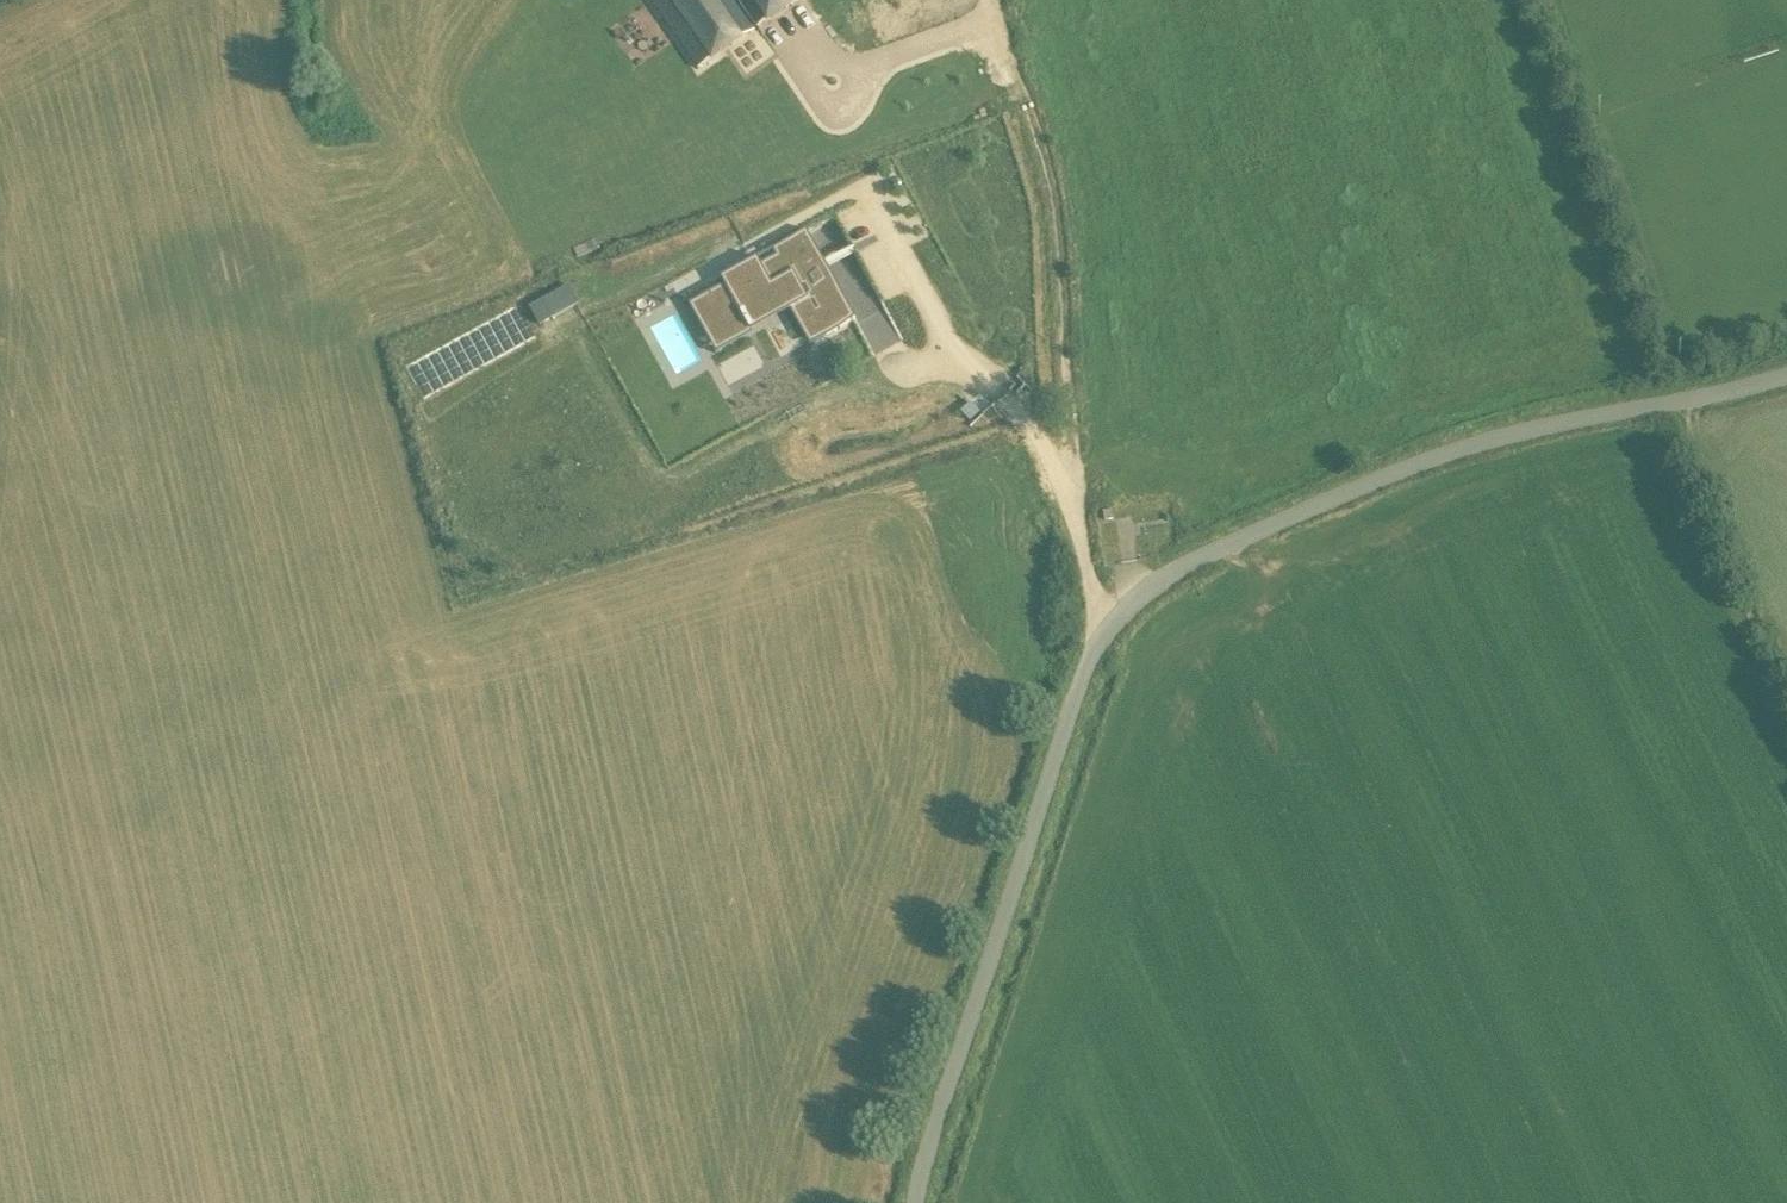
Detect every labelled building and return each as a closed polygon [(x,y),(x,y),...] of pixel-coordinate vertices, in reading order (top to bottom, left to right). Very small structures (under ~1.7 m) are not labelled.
[(697,70),(754,31),(733,0),(648,0),(697,70)] [(758,25),(794,0),(740,0),(758,25)] [(813,230),(673,305),(722,397),(862,321),(813,230)] [(578,303),(568,286),(542,300),(552,318),(578,303)] [(960,412),(969,421),(979,412),(971,402),(960,412)]
